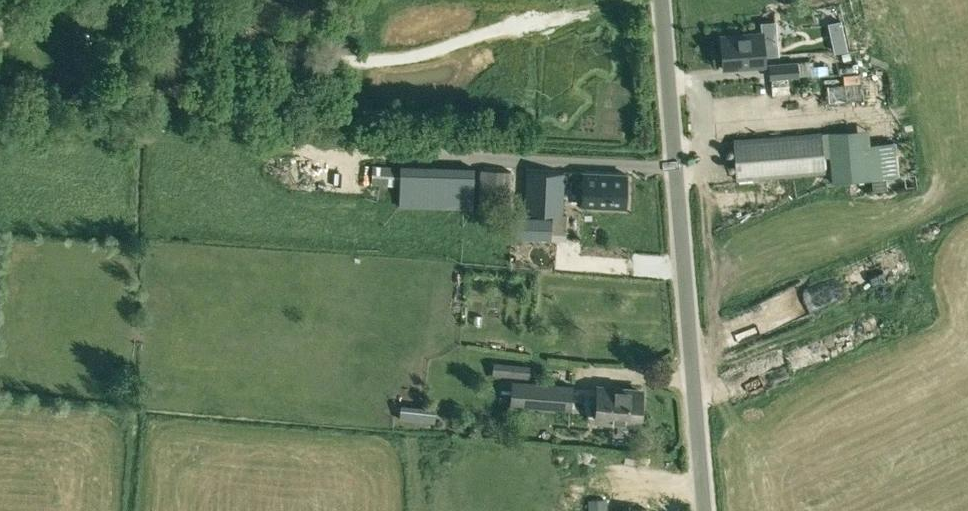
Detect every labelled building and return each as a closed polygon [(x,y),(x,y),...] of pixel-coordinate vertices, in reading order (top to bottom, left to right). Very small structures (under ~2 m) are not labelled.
[(765,65),(762,33),(720,36),(723,69),(765,65)] [(835,51),(847,48),(845,37),(832,39),(835,51)] [(848,50),(838,54),(841,63),(851,59),(848,50)] [(770,78),(798,76),(797,62),(769,65),(770,78)] [(823,75),(822,67),(814,67),(815,75),(823,75)] [(874,179),(870,127),(848,130),(828,132),(833,183),(853,181),(874,179)] [(825,173),(821,131),(733,138),(736,181),(825,173)] [(370,184),(397,185),(397,166),(372,165),(370,184)] [(472,209),(472,168),(401,166),(399,208),(472,209)] [(478,210),(509,213),(511,170),(480,169),(478,210)] [(525,171),(523,212),(552,214),(563,214),(564,172),(525,171)] [(582,204),(626,206),(627,174),(583,172),(582,204)] [(551,233),(565,234),(566,215),(563,214),(552,214),(552,218),(551,233)] [(511,240),(551,241),(551,233),(552,218),(512,216),(511,240)] [(847,261),(849,275),(893,267),(891,253),(847,261)] [(492,374),(527,377),(528,367),(493,363),(492,374)] [(514,380),(512,400),(570,405),(571,384),(514,380)] [(598,388),(595,419),(639,423),(641,392),(598,388)] [(607,510),(606,498),(589,499),(590,510),(605,510),(607,510)]
